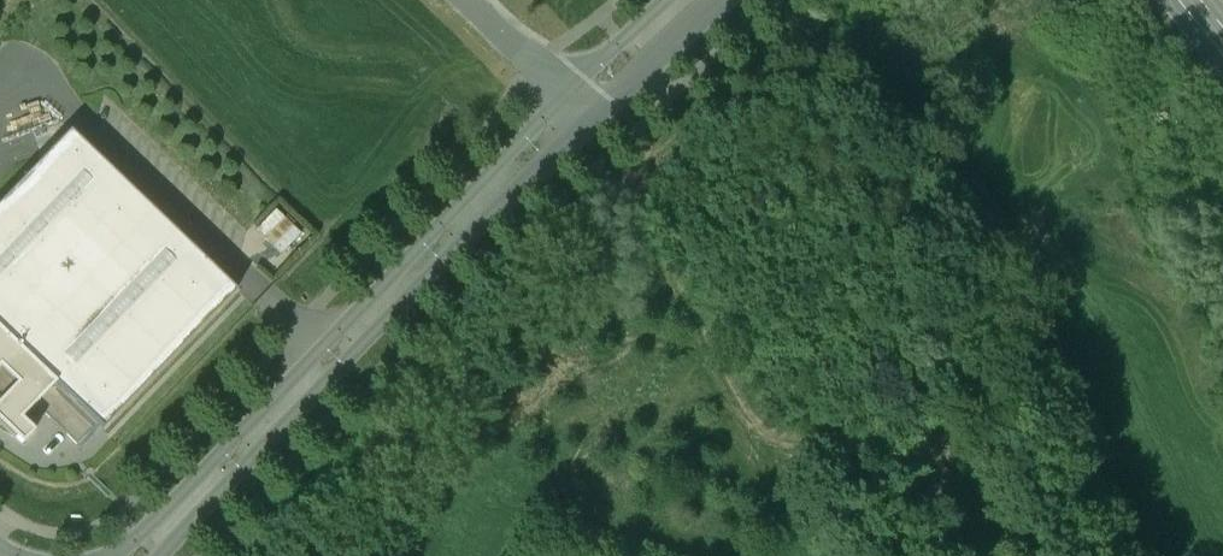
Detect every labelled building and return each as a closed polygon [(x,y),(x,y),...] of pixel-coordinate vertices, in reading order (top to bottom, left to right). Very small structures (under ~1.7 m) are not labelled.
[(70,129),(0,202),(0,422),(22,443),(34,430),(21,418),(34,404),(77,444),(97,424),(102,429),(237,289),(70,129)] [(264,227),(285,250),(305,231),(284,209),(264,227)]
